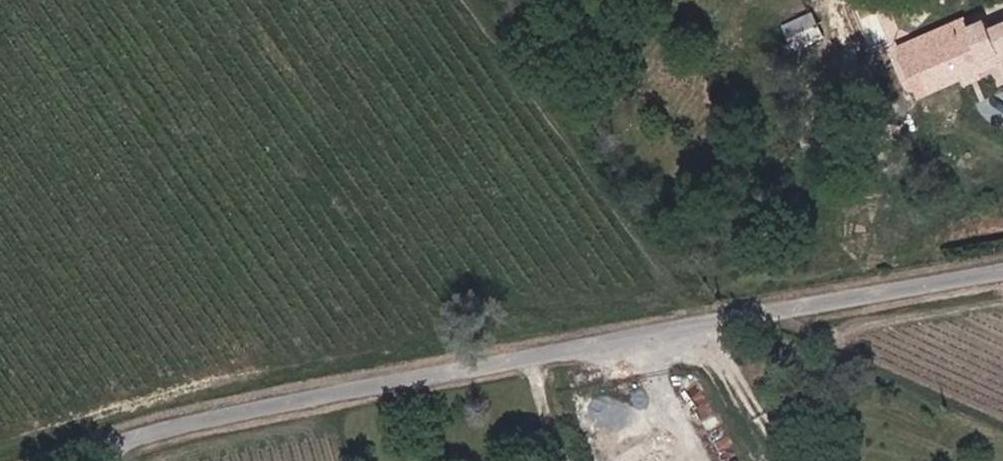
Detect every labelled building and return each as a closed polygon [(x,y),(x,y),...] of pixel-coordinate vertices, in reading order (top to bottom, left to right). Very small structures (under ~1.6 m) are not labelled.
[(823,37),(811,13),(785,26),(796,50),(823,37)] [(988,31),(984,22),(970,28),(945,38),(897,58),(914,99),(961,77),(987,66),(983,57),(995,51),(1002,66),(1002,69),(1002,23),(988,31)] [(1002,66),(995,51),(983,57),(987,66),(961,77),(964,82),(1002,66)]
